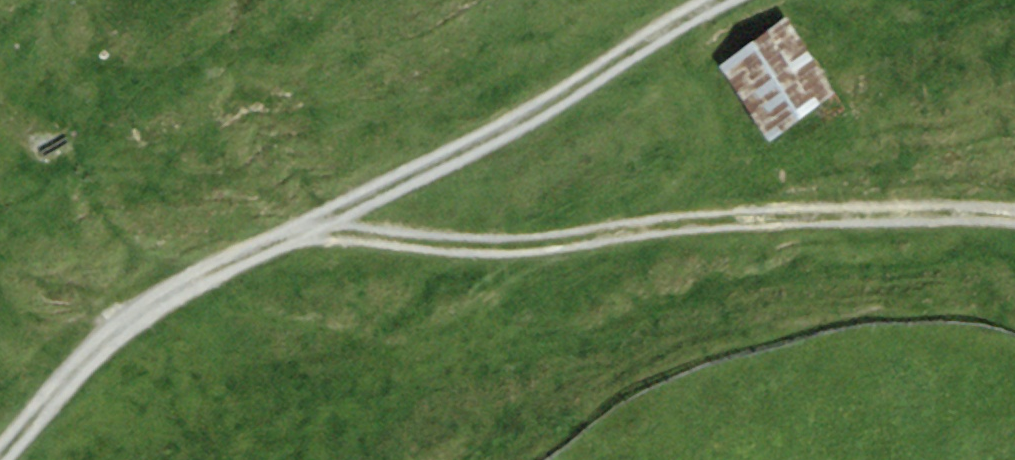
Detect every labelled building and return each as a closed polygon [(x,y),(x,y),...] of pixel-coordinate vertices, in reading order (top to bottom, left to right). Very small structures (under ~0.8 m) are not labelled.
[(791,14),(733,55),(779,120),(837,78),(791,14)]
